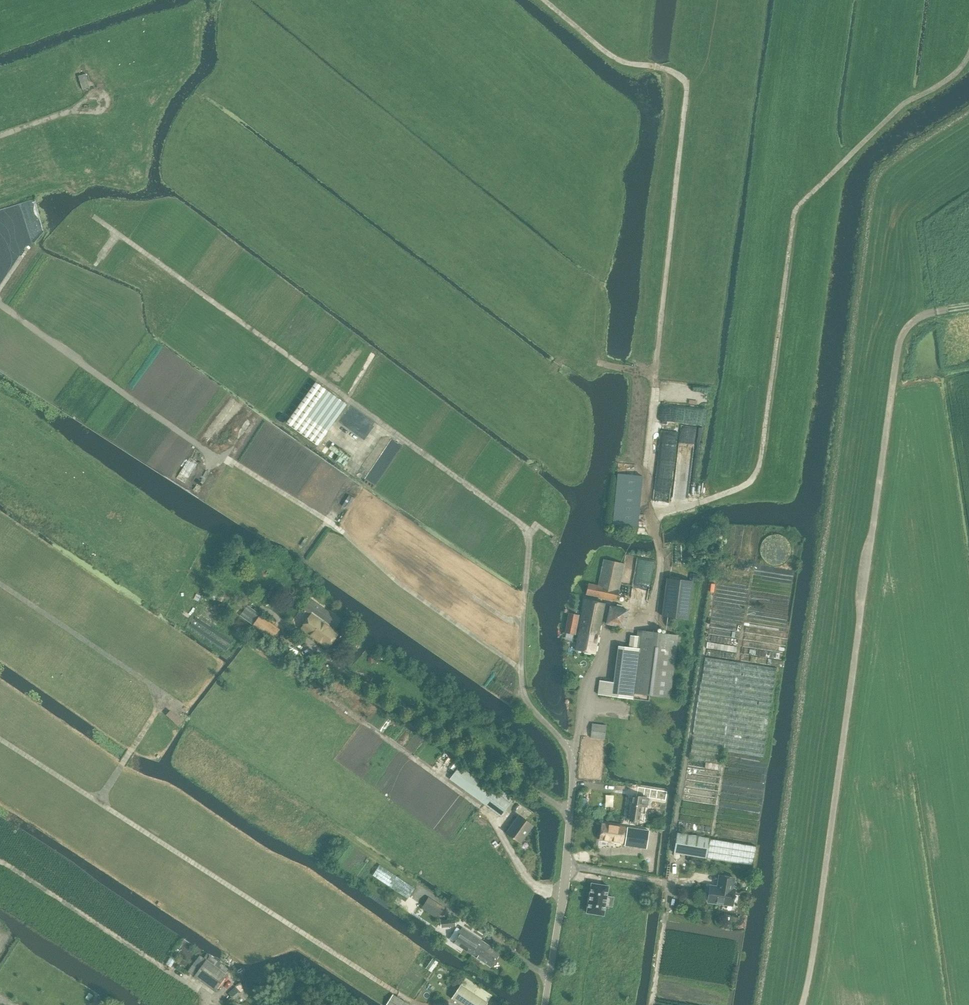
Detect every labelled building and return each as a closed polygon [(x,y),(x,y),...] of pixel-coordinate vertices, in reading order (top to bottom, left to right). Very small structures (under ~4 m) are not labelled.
[(78,76),(82,90),(89,87),(85,74),(78,76)] [(286,423),(318,445),(345,407),(347,405),(316,382),(297,407),(286,423)] [(613,525),(638,527),(642,477),(617,474),(613,525)] [(342,505),(347,509),(354,498),(349,495),(342,505)] [(586,594),(616,601),(624,564),(604,559),(598,586),(588,584),(586,594)] [(662,616),(688,619),(692,582),(667,578),(662,616)] [(311,614),(300,629),(328,648),(339,633),(333,629),(335,627),(340,620),(309,598),(304,606),(302,609),(311,614)] [(575,650),(595,654),(605,603),(585,599),(579,631),(575,631),(579,615),(569,613),(565,633),(578,636),(575,650)] [(247,605),(239,615),(252,625),(252,626),(255,628),(251,633),(260,639),(263,634),(271,640),(280,629),(261,614),(260,615),(247,605)] [(606,625),(624,628),(628,610),(610,606),(606,625)] [(634,693),(669,697),(677,636),(638,631),(637,636),(630,635),(628,647),(617,646),(613,682),(599,680),(597,694),(633,699),(634,693)] [(689,760),(719,764),(721,751),(762,757),(776,668),(705,657),(689,760)] [(590,738),(604,739),(606,725),(592,724),(590,738)] [(458,766),(449,779),(500,816),(510,803),(513,798),(500,788),(496,793),(458,766)] [(645,795),(661,797),(662,791),(646,789),(645,795)] [(629,820),(638,821),(641,805),(646,806),(648,797),(633,795),(629,820)] [(506,833),(520,843),(532,826),(518,816),(506,833)] [(602,823),(600,839),(622,842),(623,835),(624,827),(624,826),(602,823)] [(624,827),(623,835),(626,836),(624,845),(646,849),(649,831),(624,827)] [(677,833),(673,853),(706,858),(752,866),(756,846),(710,839),(710,838),(677,833)] [(372,876),(388,886),(406,899),(414,888),(380,864),(372,876)] [(735,890),(732,890),(734,878),(720,876),(718,888),(710,886),(707,902),(733,905),(734,899),(735,897),(734,897),(735,890)] [(369,877),(363,887),(368,891),(375,881),(369,877)] [(608,886),(591,883),(586,912),(603,915),(605,905),(612,906),(613,897),(606,896),(608,886)] [(420,908),(436,918),(444,907),(428,897),(420,908)] [(639,899),(636,919),(644,920),(647,901),(639,899)] [(407,910),(416,916),(421,908),(412,902),(407,910)] [(453,942),(472,954),(481,940),(462,928),(453,942)] [(481,940),(472,954),(490,967),(499,953),(481,940)] [(206,960),(194,976),(202,982),(214,991),(216,987),(224,978),(226,974),(224,973),(206,960)] [(451,999),(461,1004),(486,1004),(487,1003),(492,995),(465,978),(460,985),(451,999)] [(393,995),(388,1002),(386,1004),(409,1004),(393,995)]
